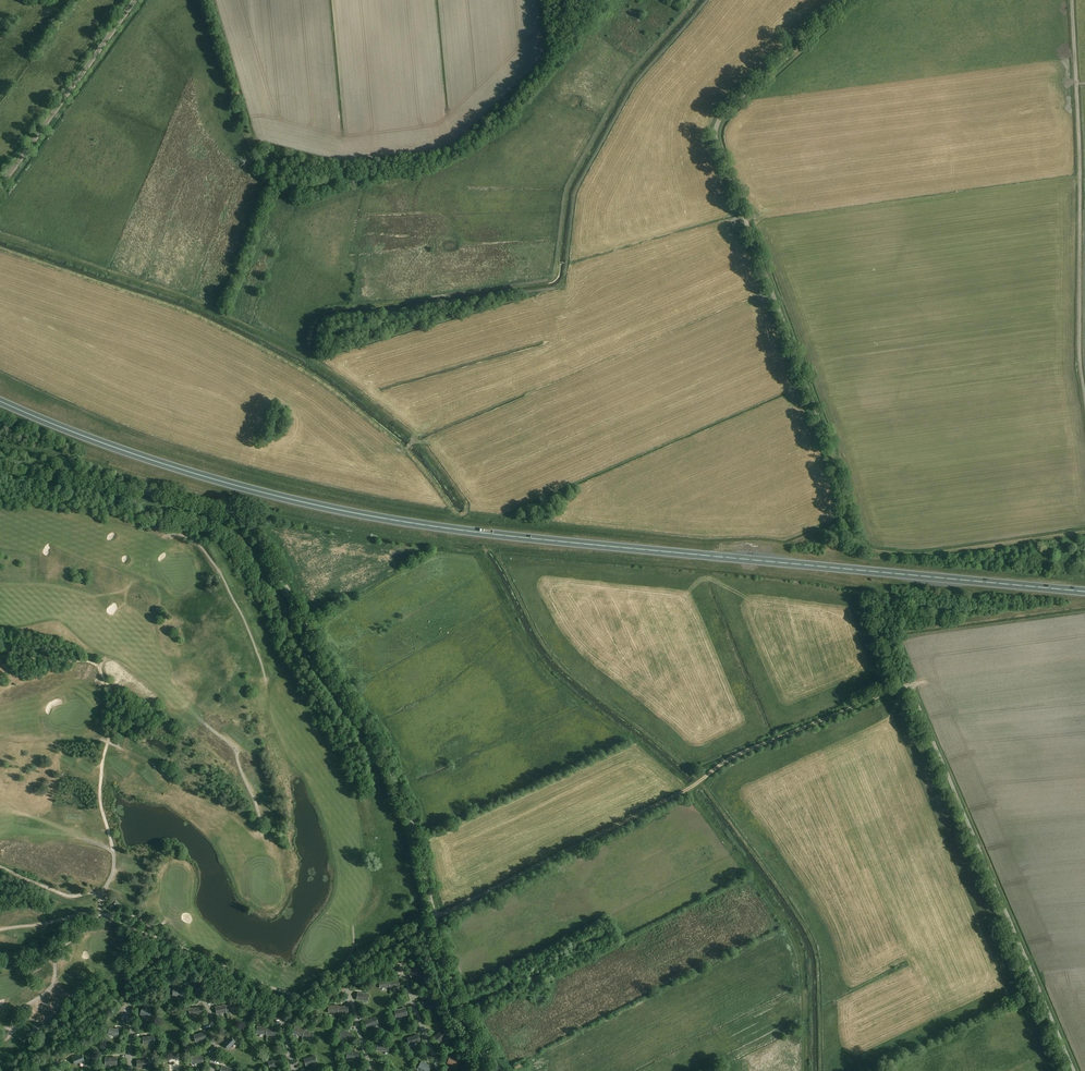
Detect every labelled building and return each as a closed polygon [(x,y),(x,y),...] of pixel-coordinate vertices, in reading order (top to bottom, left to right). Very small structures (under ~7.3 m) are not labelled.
[(421,971),(416,966),(408,973),(413,978),(421,971)] [(390,987),(389,981),(389,980),(379,981),(380,988),(390,987)] [(389,981),(390,987),(390,988),(400,987),(399,980),(389,981)] [(183,988),(180,988),(180,989),(174,988),(173,995),(183,996),(183,988)] [(225,1006),(227,1012),(227,1013),(236,1011),(235,1004),(225,1006)] [(227,1012),(225,1006),(225,1005),(216,1007),(217,1014),(227,1012)] [(146,1008),(143,1007),(140,1014),(149,1018),(152,1011),(146,1009),(146,1008)] [(407,1015),(406,1008),(395,1010),(396,1017),(407,1015)] [(378,1023),(375,1017),(365,1021),(368,1028),(378,1023)] [(303,1036),(304,1030),(305,1029),(295,1027),(294,1034),(303,1036)] [(116,1029),(110,1028),(108,1035),(118,1037),(119,1029),(116,1028),(116,1029)] [(314,1033),(304,1030),(303,1036),(303,1037),(312,1039),(314,1033)] [(447,1035),(442,1030),(435,1037),(440,1042),(447,1035)] [(352,1033),(342,1031),(340,1038),(351,1040),(352,1033)] [(207,1039),(204,1032),(194,1035),(196,1042),(207,1039)] [(420,1041),(418,1035),(408,1038),(410,1045),(420,1041)] [(155,1043),(154,1036),(143,1037),(144,1044),(155,1043)] [(236,1042),(231,1037),(226,1042),(225,1041),(223,1043),(229,1049),(236,1042)] [(359,1053),(348,1051),(347,1058),(358,1060),(359,1053)] [(84,1061),(82,1054),(75,1057),(75,1056),(72,1057),(76,1065),(84,1061)] [(317,1062),(315,1056),(304,1059),(307,1066),(317,1062)] [(453,1057),(450,1056),(447,1063),(456,1067),(459,1060),(453,1058),(453,1057)] [(281,1065),(278,1058),(268,1062),(270,1068),(281,1065)] [(422,1061),(418,1068),(425,1070),(429,1070),(431,1066),(422,1061)]
